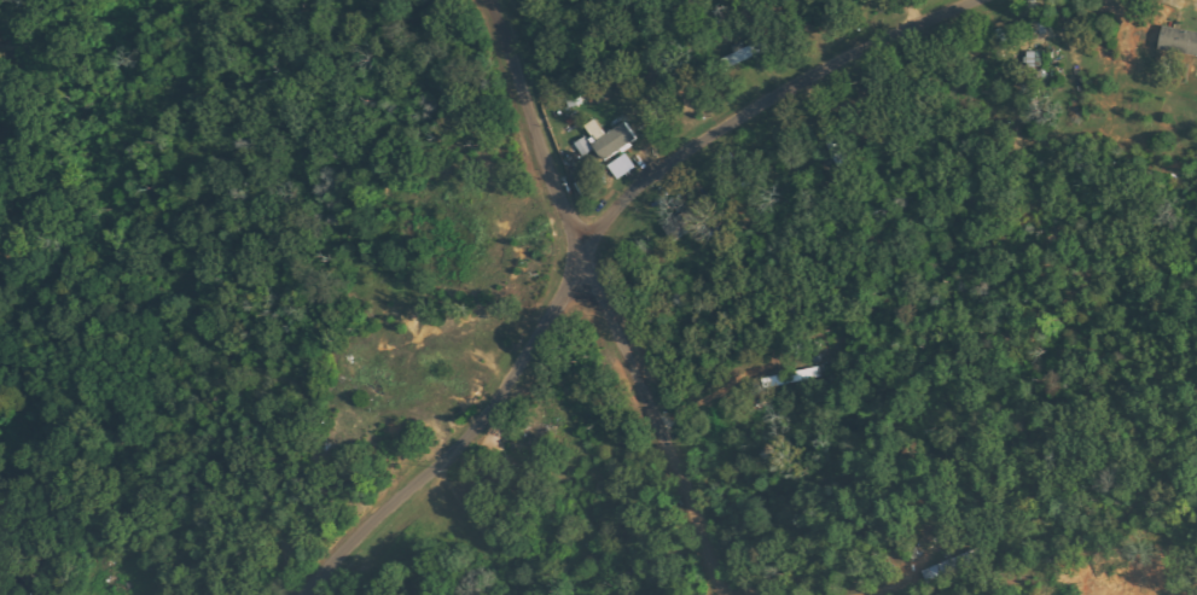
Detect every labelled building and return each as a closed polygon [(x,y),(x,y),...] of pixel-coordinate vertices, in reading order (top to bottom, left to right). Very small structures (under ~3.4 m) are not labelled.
[(1196,55),(1196,31),(1164,27),(1161,51),(1196,55)] [(724,58),(728,67),(768,49),(764,41),(724,58)] [(640,139),(628,122),(610,135),(599,119),(589,127),(599,142),(595,145),(607,162),(640,139)] [(575,144),(583,158),(596,151),(588,137),(575,144)] [(619,180),(638,168),(629,154),(611,166),(619,180)] [(925,570),(928,580),(949,575),(946,564),(925,570)]
